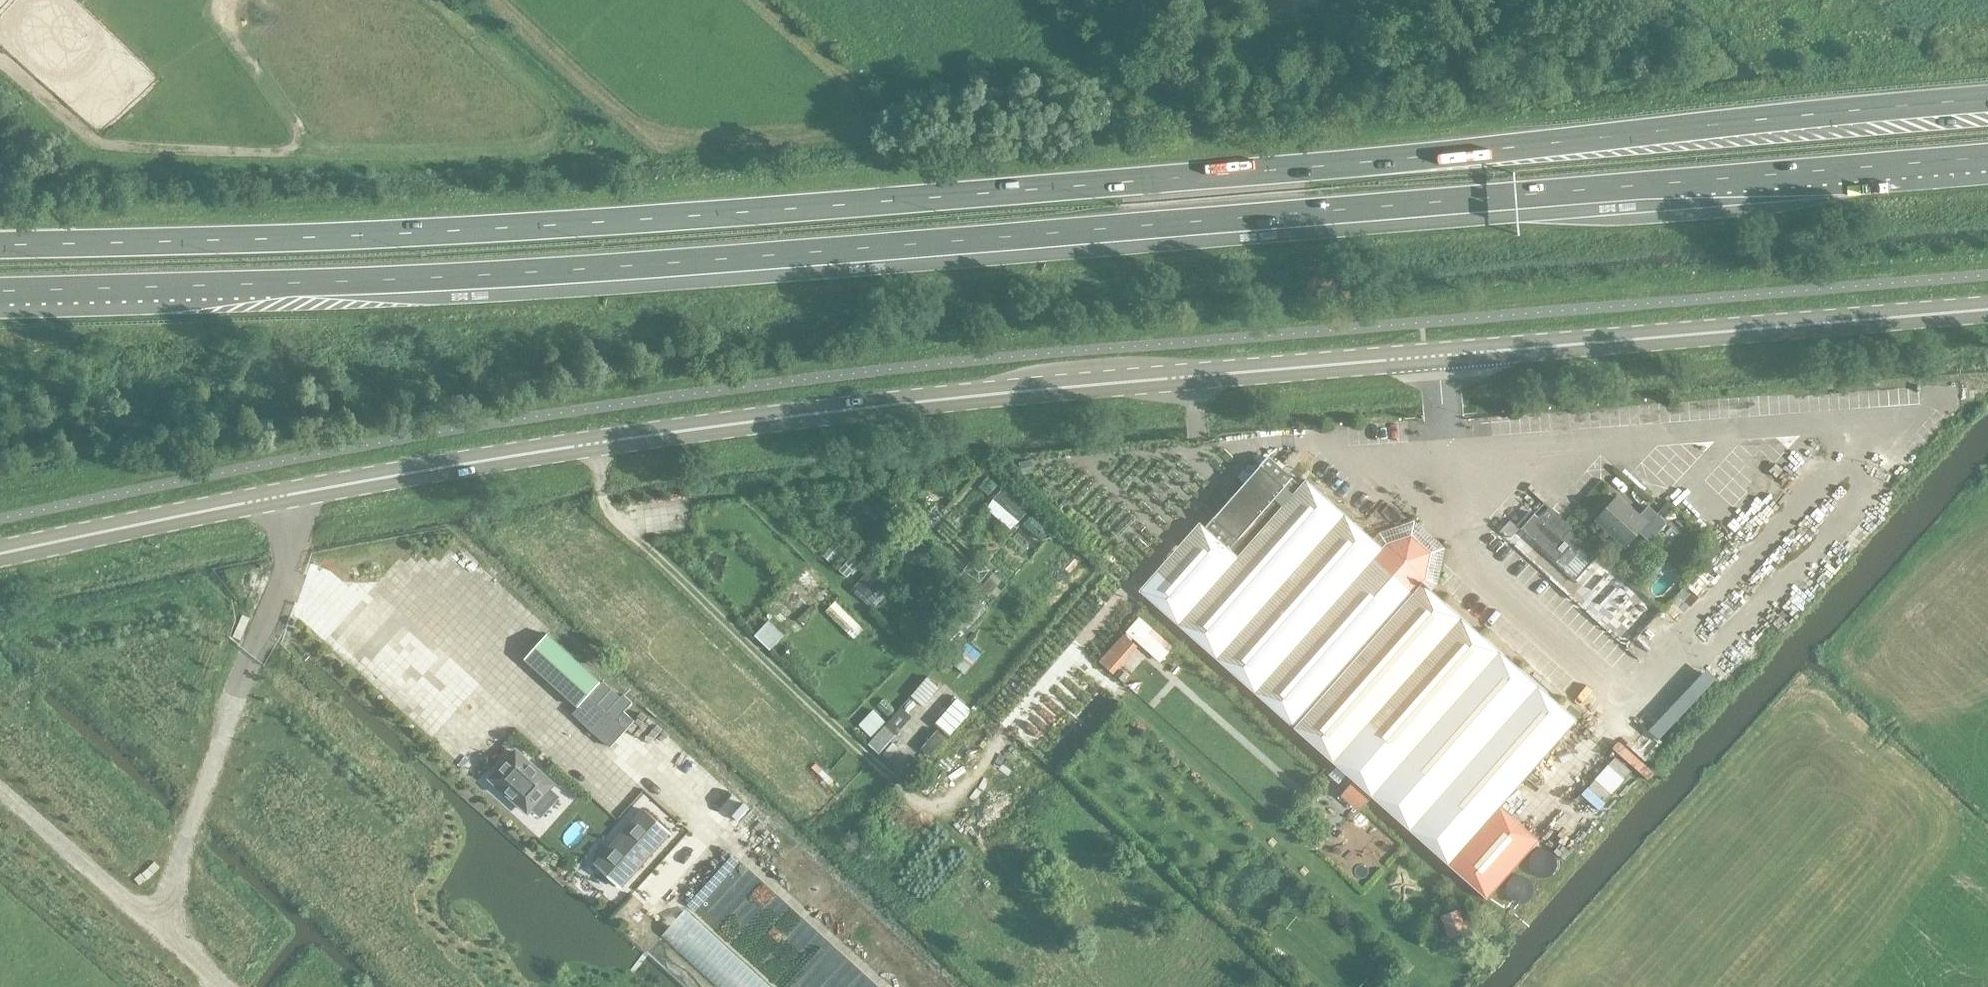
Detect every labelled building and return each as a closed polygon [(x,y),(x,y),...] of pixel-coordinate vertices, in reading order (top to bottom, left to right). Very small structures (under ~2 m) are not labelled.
[(1412,534),(1387,542),(1383,546),(1306,478),(1301,484),(1269,456),(1206,527),(1200,521),(1140,591),(1487,898),(1539,839),(1501,805),(1577,719),(1423,582),(1426,577),(1432,551),(1412,534)] [(985,509),(1010,530),(1026,512),(1001,490),(985,509)] [(1650,541),(1668,521),(1650,505),(1640,516),(1618,497),(1598,520),(1626,546),(1639,531),(1650,541)] [(1558,561),(1570,546),(1576,551),(1585,542),(1571,529),(1572,527),(1550,506),(1546,510),(1545,510),(1539,517),(1531,509),(1517,524),(1558,561)] [(821,607),(831,598),(806,570),(796,579),(821,607)] [(855,586),(877,603),(888,589),(866,572),(855,586)] [(829,608),(855,636),(865,627),(839,599),(829,608)] [(771,614),(782,626),(794,614),(783,602),(771,614)] [(773,648),(788,633),(771,617),(756,632),(773,648)] [(1098,660),(1112,673),(1137,646),(1123,633),(1098,660)] [(547,634),(523,662),(577,710),(600,683),(547,634)] [(1660,736),(1719,676),(1708,665),(1650,726),(1660,736)] [(929,674),(869,740),(881,751),(941,685),(929,674)] [(572,715),(609,748),(634,721),(624,711),(631,703),(623,695),(619,698),(600,683),(577,710),(572,715)] [(937,719),(952,733),(974,708),(959,694),(937,719)] [(859,722),(872,734),(887,719),(875,707),(859,722)] [(939,727),(922,745),(931,754),(948,736),(939,727)] [(555,779),(515,744),(488,775),(526,810),(532,807),(542,814),(559,794),(550,782),(555,779)] [(1620,787),(1634,768),(1615,754),(1592,784),(1608,796),(1617,785),(1620,787)] [(620,889),(671,833),(643,808),(592,864),(620,889)] [(661,935),(719,986),(777,986),(686,906),(661,935)]
